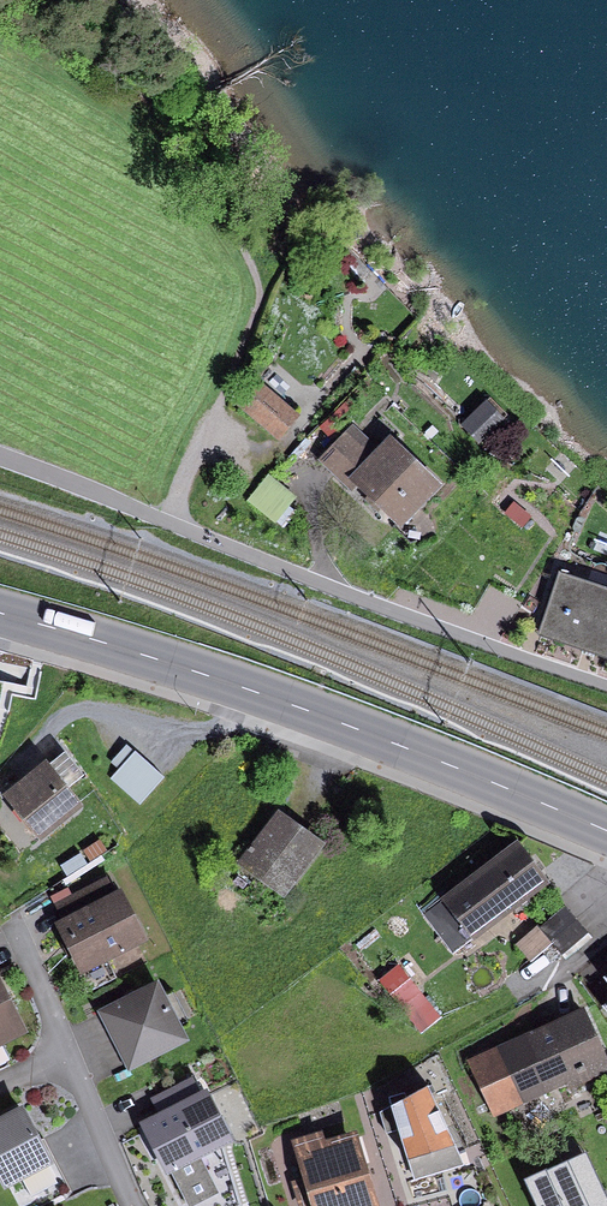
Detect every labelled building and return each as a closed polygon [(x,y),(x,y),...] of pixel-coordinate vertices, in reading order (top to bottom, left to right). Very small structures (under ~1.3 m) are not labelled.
[(297,413),(258,382),(239,406),(277,437),(297,413)] [(489,402),(463,425),(482,446),(508,422),(489,402)] [(381,452),(355,427),(320,463),(350,491),(360,481),(407,526),(448,484),(397,436),(381,452)] [(299,495),(268,476),(252,502),(282,522),(299,495)] [(532,517),(514,502),(504,514),(523,529),(532,517)] [(564,570),(540,633),(606,657),(606,586),(564,570)] [(117,780),(152,800),(171,766),(136,746),(117,780)] [(58,762),(12,795),(45,840),(91,807),(58,762)] [(327,846),(282,811),(241,865),(285,900),(327,846)] [(524,842),(444,897),(475,940),(554,885),(524,842)] [(120,876),(55,905),(83,968),(148,940),(120,876)] [(523,940),(537,957),(559,939),(569,951),(595,929),(570,900),(523,940)] [(410,961),(388,970),(399,1000),(422,991),(410,961)] [(29,1031),(0,962),(0,1043),(29,1031)] [(166,982),(105,1010),(133,1072),(194,1044),(166,982)] [(474,1057),(498,1118),(606,1075),(606,1056),(590,1011),(474,1057)] [(162,1114),(151,1119),(172,1169),(232,1143),(205,1081),(157,1102),(162,1114)] [(428,1088),(391,1108),(414,1179),(465,1164),(428,1088)] [(0,1121),(0,1167),(12,1190),(63,1164),(32,1105),(0,1121)] [(301,1142),(317,1205),(380,1205),(362,1135),(332,1142),(330,1135),(301,1142)] [(172,1169),(152,1178),(164,1205),(242,1205),(232,1143),(172,1169)]
